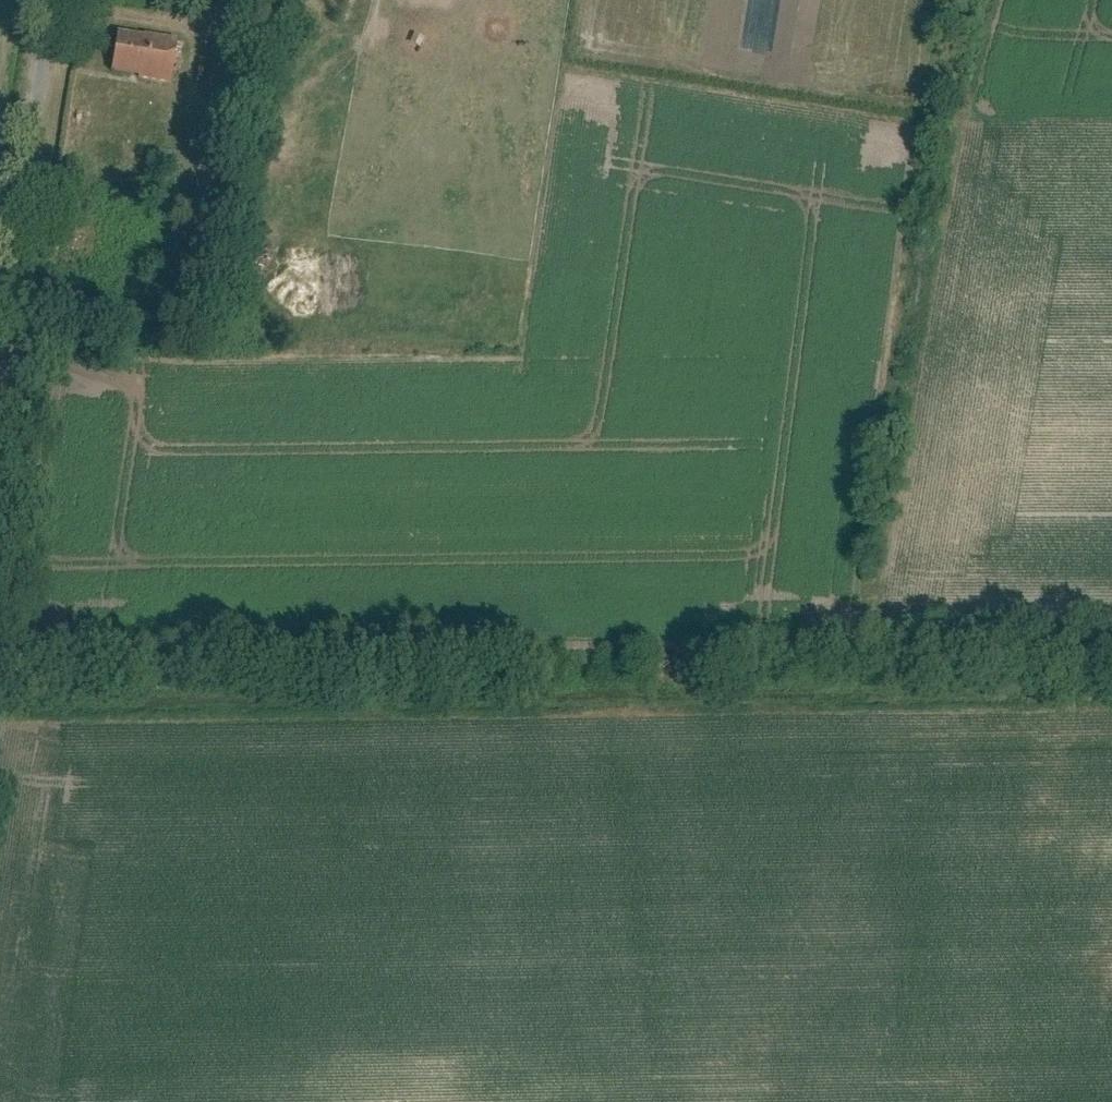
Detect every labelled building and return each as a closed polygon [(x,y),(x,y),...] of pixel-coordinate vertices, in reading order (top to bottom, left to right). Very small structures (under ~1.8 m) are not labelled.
[(174,40),(113,29),(105,71),(166,82),(174,40)]
